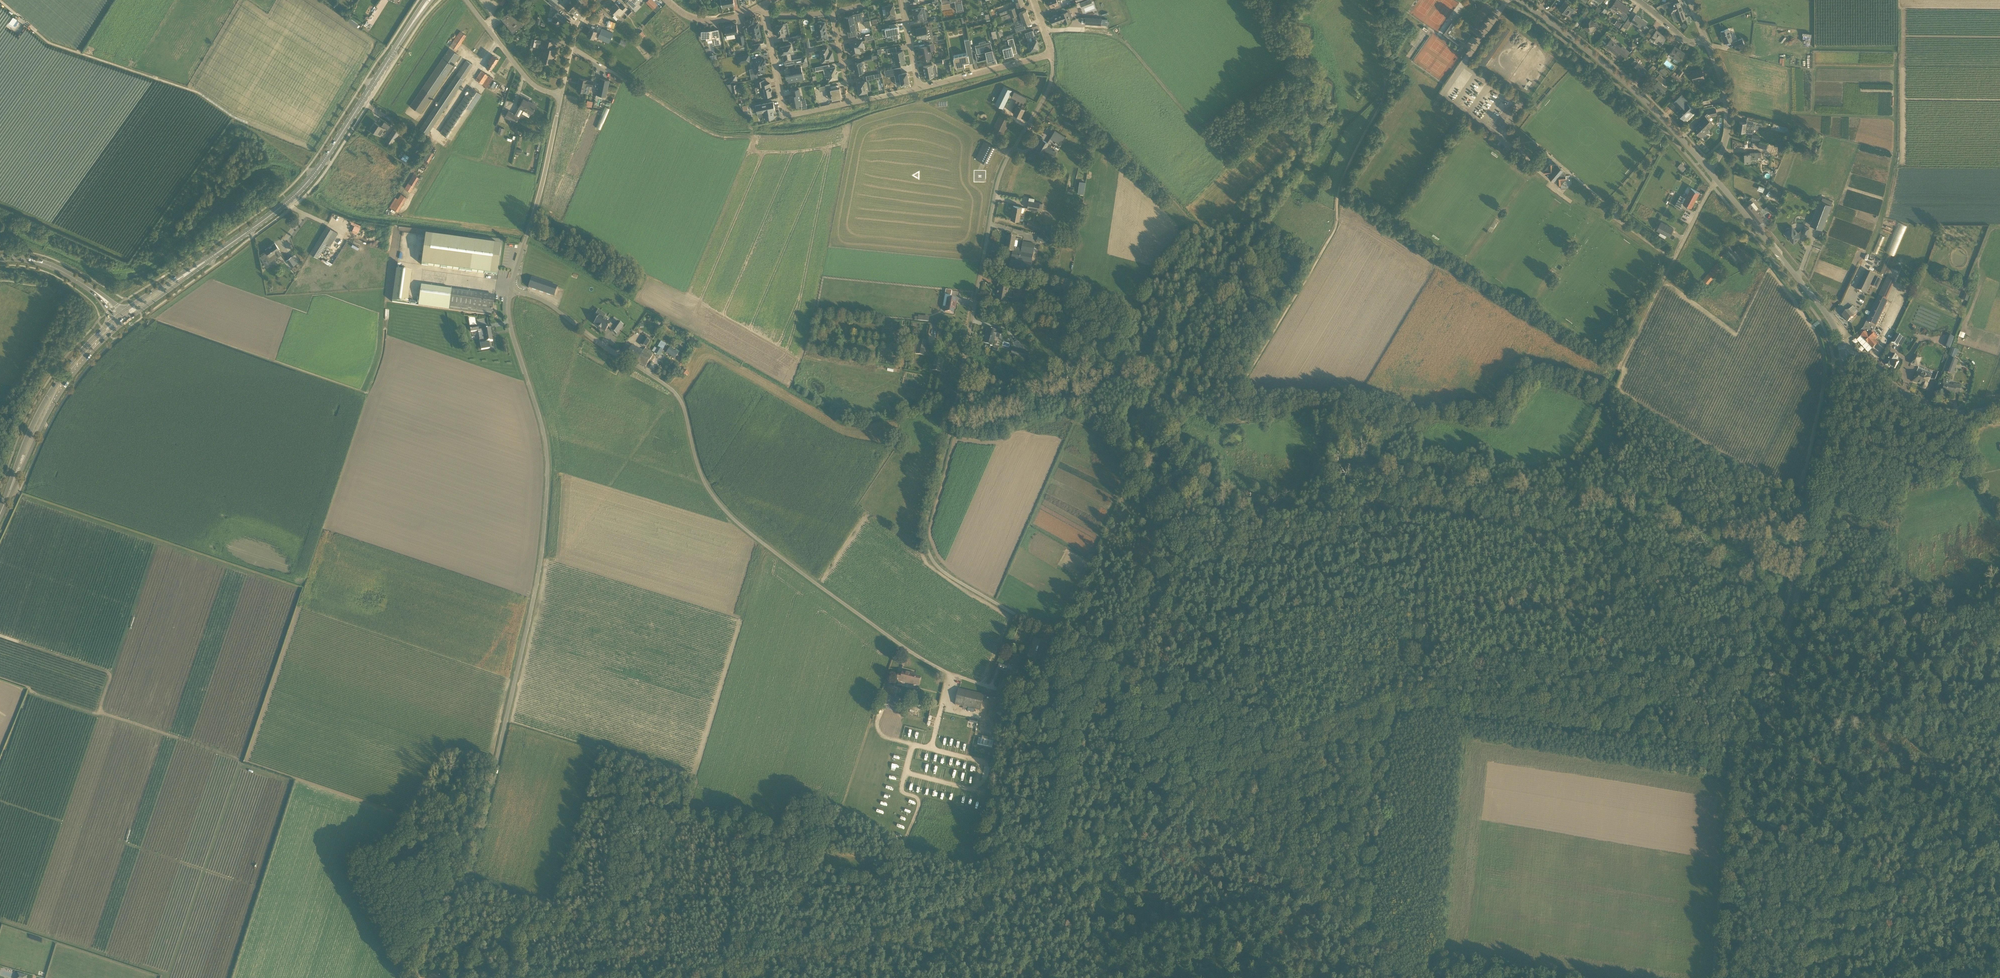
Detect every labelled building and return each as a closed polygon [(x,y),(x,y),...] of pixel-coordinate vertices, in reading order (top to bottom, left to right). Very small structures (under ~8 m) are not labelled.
[(559,6),(558,5),(552,0),(550,0),(548,2),(556,9),(559,6)] [(580,2),(578,0),(571,0),(565,6),(568,10),(571,12),(575,8),(577,6),(580,2)] [(657,4),(653,0),(647,0),(646,2),(653,9),(657,4)] [(1057,0),(1048,0),(1049,3),(1048,4),(1049,7),(1050,7),(1051,7),(1051,8),(1055,6),(1055,8),(1061,6),(1060,3),(1058,3),(1057,0)] [(1620,2),(1618,0),(1616,0),(1611,7),(1622,14),(1620,17),(1625,21),(1630,13),(1627,11),(1629,8),(1620,2)] [(1679,0),(1671,0),(1668,2),(1671,12),(1676,11),(1679,20),(1686,18),(1680,1),(1679,2),(1679,0)] [(1571,17),(1576,10),(1570,5),(1565,1),(1559,9),(1564,13),(1565,12),(1571,17)] [(620,7),(616,3),(610,9),(616,15),(617,13),(620,16),(627,8),(623,4),(620,7)] [(886,20),(890,19),(889,15),(896,14),(894,3),(885,5),(887,16),(885,16),(886,20)] [(566,12),(559,6),(556,9),(558,11),(552,17),(554,19),(551,22),(557,26),(559,23),(561,24),(567,18),(564,15),(567,12),(566,12)] [(923,14),(922,8),(912,10),(915,21),(924,20),(924,19),(927,19),(926,14),(923,14)] [(1019,12),(1017,13),(1018,15),(1016,15),(1018,20),(1029,16),(1027,10),(1019,12)] [(1054,17),(1051,18),(1053,24),(1064,20),(1065,23),(1070,21),(1070,19),(1073,18),(1071,13),(1070,14),(1068,14),(1067,11),(1061,13),(1062,15),(1058,16),(1058,15),(1053,16),(1054,17)] [(856,28),(859,28),(858,21),(863,20),(861,13),(853,15),(853,16),(844,17),(847,30),(848,30),(849,37),(857,35),(856,28)] [(1646,32),(1649,28),(1645,25),(1647,22),(1642,19),(1643,19),(1636,14),(1631,21),(1639,27),(1646,32)] [(12,27),(18,20),(14,16),(7,24),(12,27)] [(1024,24),(1031,22),(1029,16),(1018,20),(1019,23),(1017,24),(1018,26),(1015,27),(1017,32),(1022,30),(1026,29),(1024,24)] [(351,18),(349,22),(358,27),(360,24),(351,18)] [(755,22),(753,18),(745,22),(748,27),(745,28),(745,29),(749,26),(752,38),(753,37),(754,38),(754,39),(755,40),(756,40),(758,40),(759,39),(759,38),(759,37),(759,36),(761,36),(760,35),(761,34),(761,33),(761,32),(760,31),(760,30),(758,24),(756,24),(756,22),(755,22)] [(1595,22),(1591,19),(1589,21),(1587,20),(1583,24),(1586,26),(1584,28),(1588,31),(1590,29),(1592,31),(1596,27),(1598,25),(1598,23),(1596,22),(1595,22)] [(822,23),(822,22),(821,21),(818,22),(817,23),(818,23),(815,24),(818,40),(827,38),(826,35),(827,34),(825,22),(822,23)] [(1615,21),(1612,26),(1618,31),(1622,26),(1615,21)] [(898,31),(899,31),(898,26),(897,26),(896,23),(897,23),(889,24),(889,25),(890,25),(890,28),(885,29),(886,35),(892,34),(894,39),(899,38),(898,33),(899,33),(899,32),(898,32),(898,31)] [(786,36),(786,35),(784,24),(777,25),(776,25),(778,36),(783,35),(784,41),(790,40),(789,36),(786,36)] [(1464,43),(1471,34),(1456,24),(1450,33),(1464,43)] [(726,35),(738,33),(737,25),(725,27),(726,35)] [(932,25),(926,26),(916,28),(917,36),(921,36),(922,38),(929,36),(930,42),(938,40),(937,34),(931,36),(930,29),(932,28),(932,25)] [(1483,68),(1495,51),(1510,30),(1503,25),(1476,63),(1483,68)] [(609,42),(613,32),(602,28),(600,33),(596,32),(597,31),(590,28),(587,36),(593,39),(595,35),(598,37),(609,42)] [(721,44),(720,38),(718,29),(711,31),(711,30),(708,31),(708,30),(702,30),(701,37),(706,37),(707,39),(714,38),(715,45),(721,44)] [(1724,43),(1733,40),(1728,29),(1721,31),(1723,38),(1722,38),(1724,43)] [(1033,41),(1028,43),(1030,50),(1032,50),(1033,51),(1037,50),(1036,49),(1039,48),(1037,43),(1039,43),(1036,34),(1035,34),(1033,30),(1027,32),(1029,37),(1031,36),(1033,41)] [(1660,45),(1666,37),(1657,30),(1651,38),(1660,45)] [(455,50),(463,39),(466,35),(460,31),(450,46),(455,50)] [(530,45),(535,47),(536,43),(540,44),(541,40),(537,39),(532,38),(530,45)] [(1010,46),(1003,48),(1004,53),(1003,53),(1004,56),(1005,56),(1005,57),(1011,55),(1011,54),(1017,53),(1013,38),(1008,39),(1010,46)] [(1621,47),(1611,39),(1605,45),(1617,55),(1619,52),(1625,57),(1630,52),(1622,46),(1621,47)] [(1738,47),(1744,44),(1742,39),(1734,42),(1736,48),(1738,47)] [(554,54),(555,50),(551,49),(553,42),(545,40),(543,47),(545,48),(542,61),(551,63),(553,57),(552,57),(553,54),(554,54)] [(864,47),(863,43),(862,40),(849,43),(852,55),(856,54),(856,55),(860,54),(859,53),(861,53),(860,48),(864,47)] [(987,61),(995,59),(991,43),(975,47),(977,54),(985,52),(987,61)] [(793,51),(791,44),(780,46),(780,49),(780,51),(781,51),(781,54),(783,53),(784,56),(783,56),(784,62),(787,61),(787,65),(803,62),(802,58),(792,60),(790,52),(793,51)] [(929,58),(928,53),(930,53),(929,50),(934,49),(933,44),(927,45),(927,46),(920,47),(920,51),(919,51),(920,55),(921,55),(922,59),(929,58)] [(896,64),(903,63),(905,62),(903,50),(897,51),(896,46),(887,48),(888,54),(890,53),(894,52),(895,59),(896,64)] [(1679,61),(1685,53),(1675,46),(1669,54),(1679,61)] [(828,53),(827,47),(820,48),(821,58),(824,57),(825,62),(834,60),(832,52),(828,53)] [(421,113),(460,56),(449,48),(410,106),(421,113)] [(739,63),(750,61),(749,54),(737,56),(739,63)] [(493,66),(498,59),(493,55),(487,63),(489,64),(486,68),(490,70),(492,66),(493,66)] [(956,64),(957,68),(960,68),(965,67),(964,63),(969,62),(968,55),(953,58),(954,65),(956,64)] [(763,60),(762,59),(753,60),(756,73),(759,73),(759,74),(762,74),(762,72),(765,72),(764,66),(766,66),(765,59),(763,60)] [(427,135),(464,80),(463,79),(473,65),(466,60),(419,130),(427,135)] [(1642,77),(1648,71),(1638,62),(1635,60),(1631,64),(1634,66),(1633,68),(1637,72),(1638,72),(1639,73),(1638,74),(1642,77)] [(862,65),(862,61),(853,63),(854,67),(854,70),(855,70),(855,74),(864,72),(863,68),(864,68),(864,65),(862,65)] [(926,78),(934,76),(938,75),(937,68),(932,69),(932,64),(923,66),(926,78)] [(802,71),(801,66),(793,68),(790,69),(791,73),(786,74),(786,77),(788,77),(789,82),(800,80),(800,79),(799,75),(803,74),(803,71),(802,71)] [(829,80),(838,79),(835,67),(827,69),(829,80)] [(1664,76),(1668,73),(1666,71),(1662,67),(1659,71),(1664,76)] [(895,68),(884,70),(886,77),(896,75),(895,68)] [(1695,82),(1705,80),(1701,68),(1692,71),(1695,82)] [(487,87),(493,78),(481,70),(475,79),(487,87)] [(1679,84),(1683,79),(1680,76),(1684,72),(1680,70),(1678,74),(1674,78),(1679,84)] [(908,84),(908,83),(909,83),(907,72),(899,74),(900,80),(896,81),(896,85),(905,84),(905,85),(908,84)] [(1660,94),(1666,88),(1661,83),(1665,79),(1660,74),(1655,78),(1658,81),(1652,87),(1656,90),(1660,94)] [(592,86),(593,81),(587,80),(579,78),(577,91),(584,92),(586,85),(592,86)] [(606,97),(608,85),(609,80),(600,78),(595,97),(601,99),(602,96),(606,97)] [(764,84),(764,80),(756,82),(757,86),(760,85),(762,97),(767,96),(767,95),(771,95),(770,90),(771,90),(770,83),(764,84)] [(865,81),(857,82),(858,86),(857,86),(858,90),(859,89),(859,93),(861,93),(861,94),(866,93),(866,92),(867,91),(866,88),(870,87),(869,83),(868,83),(868,81),(865,81)] [(838,88),(838,85),(826,87),(826,85),(819,86),(820,91),(826,90),(831,89),(833,99),(834,99),(840,97),(840,96),(841,96),(839,88),(838,88)] [(1010,94),(1012,90),(1004,86),(995,104),(1003,108),(1010,94)] [(440,132),(451,140),(482,95),(470,87),(440,132)] [(801,104),(799,94),(800,94),(799,89),(792,90),(793,95),(790,96),(791,100),(790,100),(791,102),(792,106),(795,106),(795,107),(799,106),(798,105),(801,104)] [(1023,102),(1026,97),(1015,91),(1012,95),(1012,97),(1017,99),(1015,104),(1018,105),(1014,114),(1020,117),(1024,109),(1021,107),(1023,102)] [(1708,94),(1703,96),(1702,96),(1703,104),(1706,104),(1710,103),(1708,94)] [(1695,111),(1693,109),(1687,103),(1686,104),(1684,102),(1686,100),(1681,95),(1674,103),(1678,108),(1679,107),(1681,109),(1677,112),(1686,121),(1695,111)] [(531,103),(523,99),(519,107),(515,114),(508,111),(505,117),(506,117),(504,120),(510,123),(511,120),(516,123),(519,118),(522,113),(529,117),(530,114),(531,114),(536,105),(531,102),(531,103)] [(773,110),(775,110),(773,102),(756,105),(757,113),(766,111),(768,119),(774,118),(773,110)] [(602,129),(610,108),(606,106),(597,127),(602,129)] [(1717,114),(1716,109),(1706,111),(1703,114),(1704,115),(1700,119),(1702,121),(1694,129),(1702,137),(1708,131),(1707,130),(1713,124),(1706,116),(1709,113),(1711,116),(1717,114)] [(1002,137),(1011,119),(1001,114),(992,132),(1002,137)] [(1762,125),(1763,122),(1753,119),(1752,123),(1739,121),(1738,131),(1745,132),(1753,133),(1753,128),(1754,129),(1755,124),(1756,124),(1756,125),(1762,126),(1762,125)] [(382,125),(381,126),(375,122),(370,129),(377,133),(381,136),(383,132),(385,128),(384,128),(385,127),(387,129),(390,125),(384,121),(382,125)] [(391,145),(399,133),(394,129),(385,142),(391,145)] [(1055,130),(1050,137),(1061,144),(1065,137),(1055,130)] [(1057,151),(1047,145),(1048,143),(1043,140),(1036,150),(1042,154),(1043,151),(1053,157),(1057,151)] [(995,151),(997,148),(984,142),(975,158),(989,165),(995,151)] [(429,162),(434,154),(428,150),(423,158),(429,162)] [(1758,157),(1758,153),(1751,153),(1751,154),(1745,154),(1745,162),(1751,162),(1751,159),(1758,159),(1758,157)] [(1676,166),(1681,171),(1685,168),(1680,162),(1676,166)] [(1558,185),(1561,184),(1566,178),(1566,175),(1552,164),(1549,164),(1544,170),(1544,173),(1558,185)] [(414,186),(419,178),(413,174),(408,183),(414,186)] [(1691,188),(1686,198),(1680,195),(1675,206),(1680,209),(1683,204),(1691,208),(1700,192),(1691,188)] [(398,211),(407,197),(401,194),(398,199),(395,197),(390,206),(398,211)] [(1027,208),(1038,210),(1040,203),(1028,200),(1027,208)] [(1819,201),(1812,220),(1810,225),(1822,230),(1832,205),(1831,205),(1821,201),(1819,201)] [(1615,215),(1623,206),(1618,202),(1613,208),(1616,210),(1614,214),(1615,215)] [(1771,207),(1771,206),(1773,204),(1771,202),(1769,204),(1763,208),(1766,211),(1771,207)] [(1756,210),(1750,203),(1746,207),(1759,223),(1764,219),(1766,217),(1758,209),(1756,210)] [(1023,213),(1024,208),(1022,207),(1013,206),(1014,206),(1012,214),(1011,219),(1019,220),(1019,219),(1023,220),(1023,217),(1020,217),(1021,212),(1023,213)] [(1669,236),(1673,228),(1661,222),(1657,230),(1667,235),(1669,236)] [(1898,222),(1886,252),(1894,255),(1906,225),(1898,222)] [(334,238),(338,233),(327,226),(310,253),(318,258),(327,243),(330,245),(334,238)] [(1790,240),(1793,243),(1801,236),(1800,236),(1798,233),(1792,226),(1789,228),(1788,228),(1787,228),(1786,229),(1786,230),(1786,231),(1784,233),(1788,238),(1789,239),(1790,240)] [(497,275),(501,245),(426,235),(422,265),(497,275)] [(1049,244),(1050,238),(1049,238),(1040,235),(1039,235),(1037,241),(1049,244)] [(1022,248),(1017,247),(1014,247),(1015,241),(1016,238),(1008,236),(1005,250),(1013,252),(1010,269),(1030,273),(1035,244),(1023,242),(1022,248)] [(1736,248),(1732,242),(1726,247),(1729,250),(1728,251),(1736,260),(1738,258),(1740,262),(1747,256),(1738,246),(1736,248)] [(277,256),(281,253),(279,250),(280,250),(275,243),(265,250),(270,257),(275,253),(277,256)] [(291,257),(286,260),(291,267),(291,266),(295,263),(296,263),(291,257)] [(1708,284),(1720,269),(1717,266),(1718,265),(1716,263),(1702,280),(1708,284)] [(407,304),(412,272),(396,270),(392,302),(407,304)] [(1870,286),(1875,276),(1875,275),(1865,271),(1856,290),(1866,295),(1870,286)] [(1881,280),(1875,276),(1870,286),(1877,289),(1881,280)] [(1876,327),(1888,302),(1886,301),(1895,280),(1887,277),(1865,324),(1869,329),(1865,332),(1861,336),(1872,349),(1879,343),(1876,340),(1879,337),(1874,331),(1876,327)] [(557,286),(537,280),(532,278),(528,287),(554,296),(557,286)] [(491,315),(494,296),(451,290),(421,285),(418,305),(491,315)] [(1007,297),(1008,289),(1000,288),(999,293),(997,292),(997,294),(999,294),(998,297),(997,297),(996,303),(1005,305),(1005,304),(1012,306),(1023,308),(1024,300),(1013,298),(1007,297)] [(955,309),(955,308),(957,300),(948,298),(945,312),(953,313),(954,308),(955,309)] [(1848,322),(1853,317),(1856,314),(1858,312),(1853,306),(1842,315),(1848,322)] [(614,338),(621,329),(615,325),(611,330),(608,328),(608,327),(597,319),(591,327),(595,330),(594,330),(597,333),(598,332),(602,335),(605,331),(609,333),(608,334),(614,338)] [(479,330),(478,326),(470,327),(471,332),(478,331),(478,332),(482,332),(483,338),(479,339),(481,349),(490,348),(489,341),(493,341),(491,328),(483,329),(479,330)] [(1001,339),(1002,333),(997,331),(987,329),(986,335),(987,335),(984,344),(993,347),(995,337),(1001,339)] [(1896,334),(1891,343),(1897,346),(1903,338),(1896,334)] [(646,348),(650,340),(652,341),(653,339),(646,335),(645,337),(644,337),(640,344),(646,348)] [(925,356),(928,341),(918,339),(915,354),(925,356)] [(637,362),(644,352),(632,345),(626,355),(637,362)] [(663,350),(658,347),(654,353),(659,356),(663,350)] [(675,358),(680,352),(676,349),(676,351),(670,347),(666,352),(675,358)] [(1027,360),(1029,352),(1021,350),(1019,358),(1027,360)] [(645,367),(652,356),(644,352),(637,362),(645,367)] [(943,364),(943,360),(941,359),(942,356),(934,354),(933,358),(935,358),(932,370),(941,372),(942,364),(943,364)] [(1895,368),(1898,364),(1899,362),(1896,360),(1898,357),(1892,354),(1885,365),(1889,367),(1890,365),(1895,368)] [(1917,366),(1921,358),(1914,356),(1911,364),(1917,366)] [(1953,375),(1958,361),(1949,358),(1944,372),(1953,375)] [(1932,372),(1919,366),(1916,373),(1913,382),(1922,385),(1922,386),(1922,387),(1922,388),(1923,388),(1924,389),(1925,389),(1926,389),(1926,388),(1927,387),(1932,372)] [(683,368),(679,373),(684,377),(686,374),(688,372),(683,368)] [(1934,381),(1937,382),(1940,372),(1933,370),(1931,379),(1934,380),(1934,381)] [(1960,394),(1961,385),(1954,383),(1953,386),(1949,385),(1950,380),(1944,379),(1943,384),(1944,385),(1943,392),(1948,393),(1948,394),(1955,395),(1955,393),(1960,394)] [(1045,663),(1052,643),(1042,640),(1035,659),(1045,663)] [(1014,655),(1011,654),(1008,659),(1010,660),(1007,667),(999,663),(997,669),(1001,671),(1001,670),(1008,673),(1009,669),(1015,671),(1014,672),(1015,672),(1021,657),(1015,655),(1014,655)] [(912,675),(913,674),(903,671),(902,674),(899,673),(897,681),(918,686),(921,677),(912,675)] [(980,712),(983,699),(984,695),(959,689),(955,705),(968,708),(974,709),(976,710),(976,711),(980,712)] [(887,694),(885,702),(898,705),(899,697),(887,694)] [(903,701),(901,711),(919,715),(921,705),(903,701)] [(986,740),(987,737),(981,735),(980,738),(977,738),(976,744),(991,747),(992,741),(986,740)] [(400,857),(392,862),(397,870),(405,865),(400,857)]
